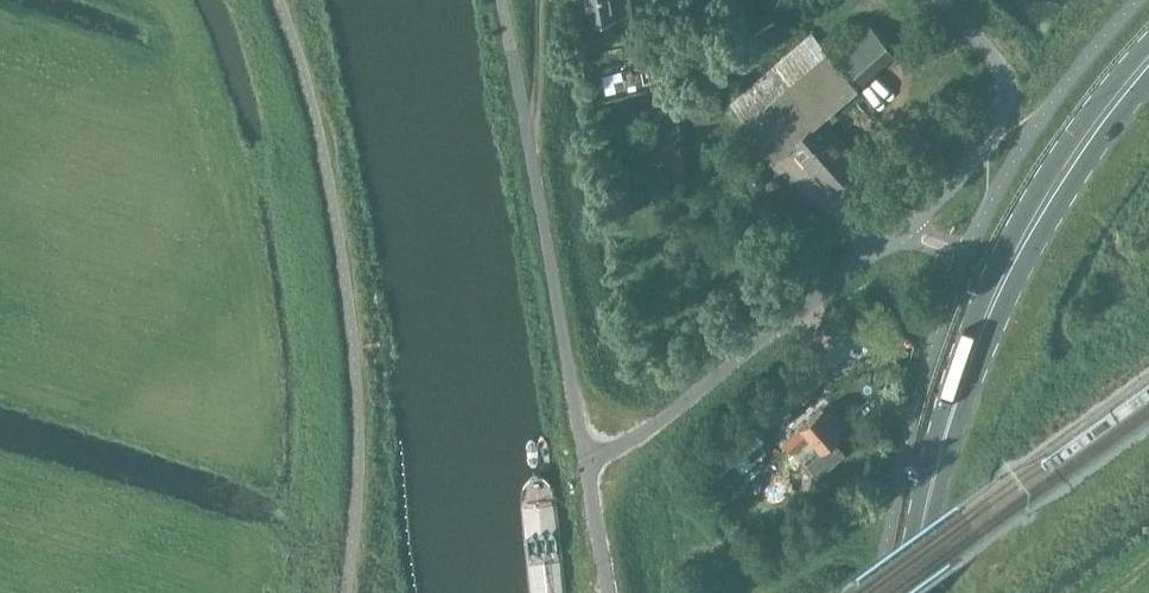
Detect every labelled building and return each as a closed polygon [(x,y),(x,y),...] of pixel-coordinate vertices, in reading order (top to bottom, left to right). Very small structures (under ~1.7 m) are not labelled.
[(633,14),(631,0),(577,0),(578,12),(591,10),(592,20),(633,14)] [(775,17),(754,30),(759,39),(780,26),(775,17)] [(870,24),(838,52),(856,73),(888,44),(870,24)] [(859,87),(827,52),(793,83),(775,63),(730,104),(779,158),(790,148),(828,190),(859,161),(822,120),(859,87)] [(659,85),(668,82),(663,66),(654,69),(659,85)] [(749,177),(749,183),(752,188),(759,189),(764,185),(765,179),(761,174),(754,173),(749,177)] [(823,408),(784,442),(793,452),(811,438),(822,451),(807,464),(819,477),(846,455),(834,441),(845,432),(823,408)] [(737,473),(770,448),(748,421),(719,445),(734,464),(731,466),(737,473)]
